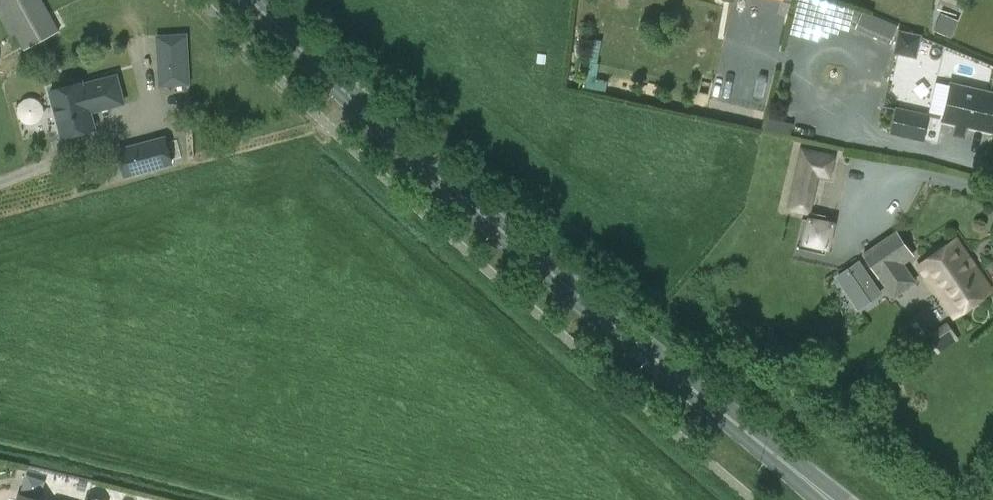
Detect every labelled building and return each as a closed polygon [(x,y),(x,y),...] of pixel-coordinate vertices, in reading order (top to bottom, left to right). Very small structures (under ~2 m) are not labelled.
[(24,49),(59,31),(43,0),(0,0),(0,5),(24,49)] [(855,28),(891,43),(898,25),(863,10),(855,28)] [(941,13),(934,30),(951,38),(959,20),(941,13)] [(901,27),(895,50),(919,56),(924,32),(901,27)] [(160,83),(189,82),(187,35),(158,36),(160,83)] [(51,91),(64,138),(96,128),(92,111),(125,103),(118,75),(84,85),(83,82),(51,91)] [(952,84),(944,119),(992,131),(992,94),(952,84)] [(889,132),(925,141),(931,114),(896,105),(889,132)] [(770,117),(768,127),(791,132),(793,123),(770,117)] [(173,163),(166,137),(119,149),(127,176),(173,163)] [(790,208),(791,211),(811,215),(819,176),(831,178),(835,154),(801,148),(788,208),(790,208)] [(802,219),(796,248),(829,255),(835,226),(802,219)] [(897,229),(862,253),(893,297),(916,281),(904,263),(915,256),(897,229)] [(988,291),(956,241),(920,265),(952,314),(988,291)] [(836,277),(858,308),(881,292),(859,261),(836,277)]
